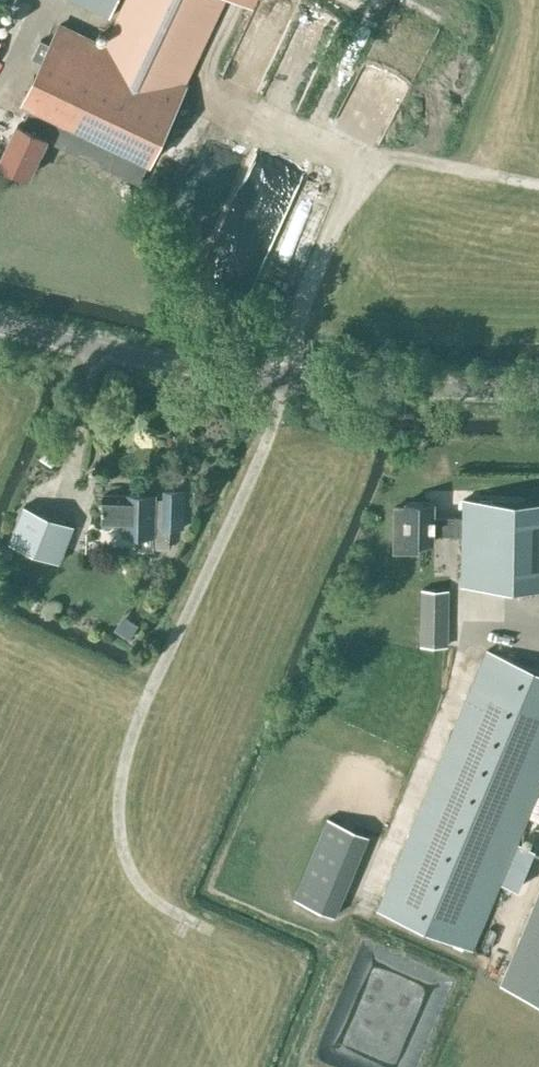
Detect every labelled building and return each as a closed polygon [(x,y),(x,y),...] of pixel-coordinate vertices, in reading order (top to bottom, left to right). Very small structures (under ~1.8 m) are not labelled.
[(47,140),(139,183),(225,0),(127,0),(106,45),(60,24),(24,101),(33,105),(23,126),(19,124),(0,162),(30,176),(47,140)] [(117,0),(74,0),(110,17),(117,0)] [(157,502),(157,496),(127,495),(127,496),(104,496),(104,523),(121,524),(121,535),(142,536),(142,549),(153,549),(153,546),(171,547),(171,528),(180,528),(181,491),(163,491),(163,502),(157,502)] [(393,551),(417,552),(417,541),(434,541),(434,535),(463,536),(463,585),(538,586),(538,500),(464,499),(464,517),(434,516),(435,502),(405,502),(405,506),(394,506),(393,551)] [(74,524),(24,505),(9,542),(59,562),(74,524)] [(447,589),(423,588),(421,645),(446,646),(447,589)] [(132,641),(142,625),(124,614),(114,629),(132,641)] [(487,649),(378,909),(473,948),(538,790),(538,671),(487,649)] [(369,834),(329,817),(295,898),(335,915),(369,834)] [(501,983),(538,999),(538,892),(501,983)]
